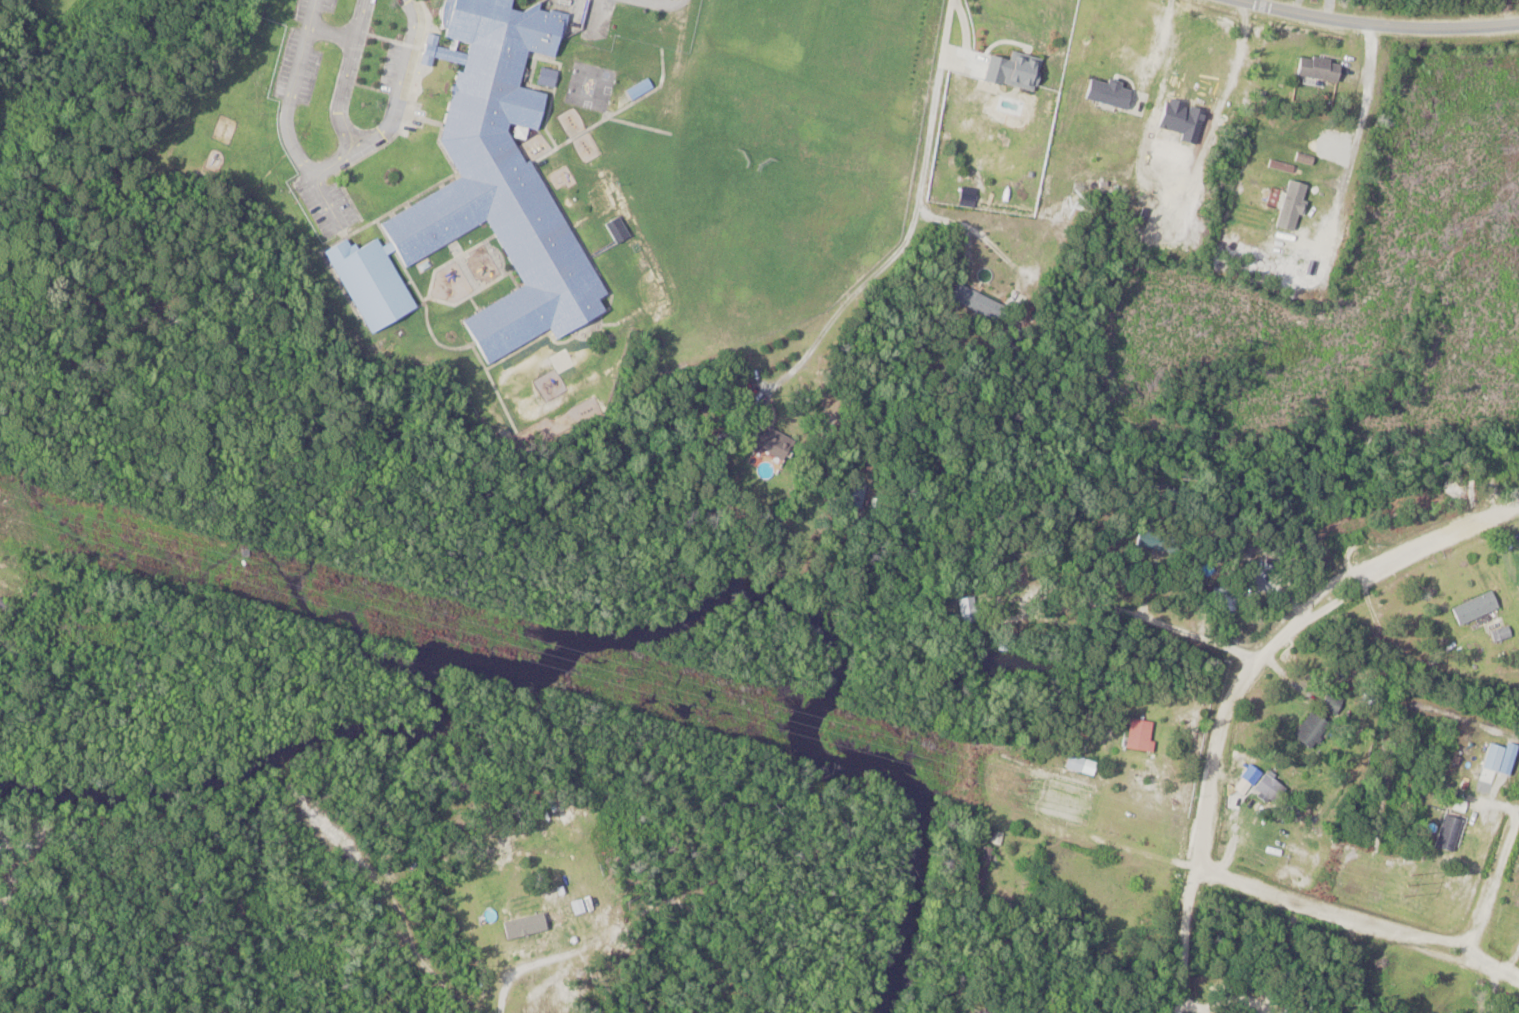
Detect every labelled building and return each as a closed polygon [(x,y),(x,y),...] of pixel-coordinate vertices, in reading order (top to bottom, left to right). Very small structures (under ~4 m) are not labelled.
[(369,334),(417,307),(383,255),(388,252),(400,270),(481,221),(520,285),(461,322),(486,363),(546,328),(552,338),(603,310),(597,301),(609,295),(507,132),(509,126),(537,133),(546,95),(516,89),(525,52),(555,59),(566,17),(537,11),(539,3),(515,15),(503,12),(506,0),(450,0),(440,35),(467,45),(465,54),(432,47),(435,36),(427,35),(418,63),(427,66),(429,58),(458,64),(436,141),(457,177),(374,225),(383,242),(378,246),(372,236),(347,251),(341,239),(318,251),(369,334)] [(1355,63),(1296,59),(1295,79),(1354,82),(1355,63)] [(998,303),(953,282),(945,298),(991,319),(998,303)] [(748,442),(782,462),(794,442),(759,422),(748,442)] [(844,506),(862,509),(866,485),(848,482),(844,506)] [(1456,626),(1498,608),(1491,591),(1449,608),(1456,626)] [(1512,636),(1507,625),(1490,633),(1495,644),(1512,636)] [(1010,647),(1004,644),(1000,649),(1006,653),(1010,647)] [(1335,713),(1338,702),(1324,698),(1321,709),(1335,713)] [(1311,750),(1327,725),(1307,713),(1292,737),(1311,750)] [(1149,754),(1154,724),(1127,719),(1122,749),(1149,754)] [(1062,768),(1092,778),(1098,759),(1068,750),(1062,768)] [(1275,806),(1286,788),(1262,774),(1251,793),(1275,806)] [(1433,848),(1452,853),(1461,819),(1442,814),(1433,848)] [(550,921),(548,911),(500,923),(503,933),(550,921)] [(978,1012),(1001,1012),(1003,1008),(987,999),(978,1012)]
